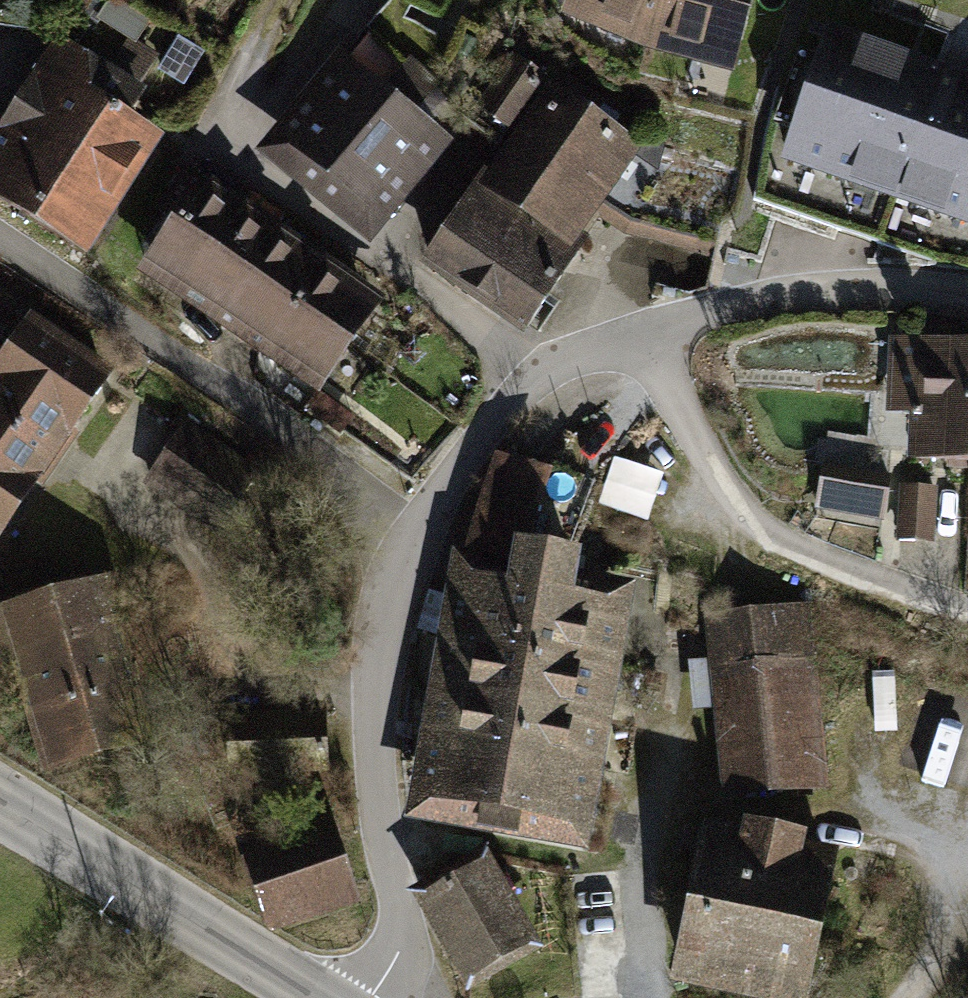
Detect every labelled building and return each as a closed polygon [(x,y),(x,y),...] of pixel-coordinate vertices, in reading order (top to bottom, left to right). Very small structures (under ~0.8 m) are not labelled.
[(604,5),(601,17),(649,37),(662,0),(591,0),(604,5)] [(649,37),(700,50),(702,39),(729,47),(742,0),(662,0),(649,37)] [(438,85),(367,27),(314,91),(330,104),(294,148),(366,207),(430,128),(414,115),(438,85)] [(831,35),(789,156),(967,218),(967,83),(831,35)] [(60,41),(0,137),(0,198),(73,244),(142,135),(117,119),(135,89),(60,41)] [(541,81),(512,62),(484,104),(512,123),(541,81)] [(553,105),(498,184),(557,225),(588,178),(602,186),(629,148),(586,119),(553,105)] [(489,178),(465,214),(558,277),(582,242),(557,225),(498,184),(489,178)] [(197,185),(172,221),(343,339),(368,303),(197,185)] [(558,277),(465,214),(432,263),(525,326),(558,277)] [(343,339),(172,221),(151,252),(186,275),(182,280),(319,374),(343,339)] [(32,324),(0,370),(0,418),(50,452),(104,373),(32,324)] [(967,455),(967,342),(927,340),(920,453),(967,455)] [(338,401),(321,388),(309,405),(326,418),(338,401)] [(0,418),(0,523),(50,452),(0,418)] [(252,475),(185,430),(151,480),(217,525),(252,475)] [(663,473),(616,451),(594,497),(641,519),(663,473)] [(475,542),(525,551),(545,469),(502,456),(475,542)] [(562,464),(538,521),(563,531),(586,474),(562,464)] [(880,519),(888,479),(824,466),(816,506),(880,519)] [(901,486),(900,533),(932,534),(934,488),(901,486)] [(468,641),(591,662),(600,607),(561,600),(568,559),(525,551),(517,593),(478,586),(468,641)] [(94,589),(10,614),(53,762),(138,737),(94,589)] [(736,788),(823,780),(806,605),(719,614),(736,788)] [(591,662),(468,641),(459,692),(581,714),(591,662)] [(581,714),(459,692),(450,742),(572,765),(581,714)] [(572,765),(450,742),(441,794),(562,816),(572,765)] [(711,836),(682,973),(797,997),(826,860),(795,853),(798,838),(747,827),(744,843),(711,836)] [(337,839),(256,866),(271,912),(352,885),(337,839)] [(526,945),(481,865),(427,896),(472,975),(526,945)]
